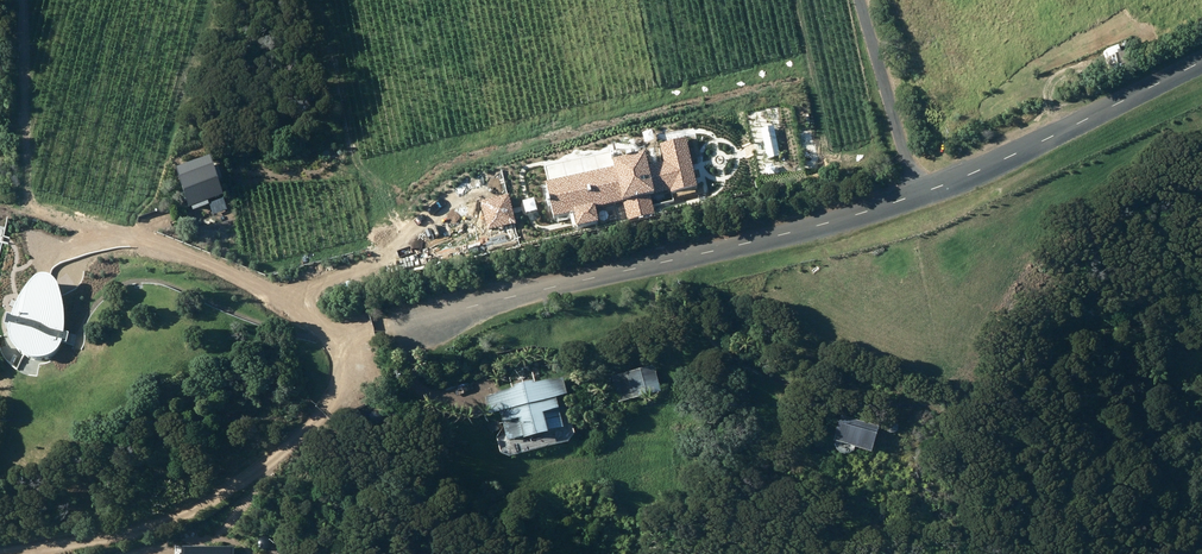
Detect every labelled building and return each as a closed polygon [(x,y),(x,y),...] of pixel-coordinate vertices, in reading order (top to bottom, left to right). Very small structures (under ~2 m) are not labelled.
[(64,336),(66,326),(63,325),(63,323),(63,317),(64,311),(63,305),(62,299),(60,293),(58,287),(56,285),(54,283),(51,282),(48,281),(45,281),(43,281),(40,282),(37,284),(30,292),(23,301),(18,311),(13,321),(7,321),(7,331),(10,330),(10,336),(10,340),(11,345),(13,349),(15,353),(18,356),(19,358),(21,358),(23,359),(24,359),(26,359),(30,360),(35,359),(39,358),(44,356),(47,354),(51,351),(54,348),(57,344),(59,340),(61,336),(64,336)] [(628,371),(636,397),(664,389),(656,363),(628,371)] [(568,425),(559,394),(571,391),(566,373),(537,381),(536,379),(516,384),(517,387),(488,395),(492,411),(504,408),(512,439),(529,435),(529,437),(554,430),(554,429),(568,425)] [(838,439),(875,450),(882,425),(845,414),(838,439)] [(185,545),(185,553),(237,553),(237,545),(185,545)]
